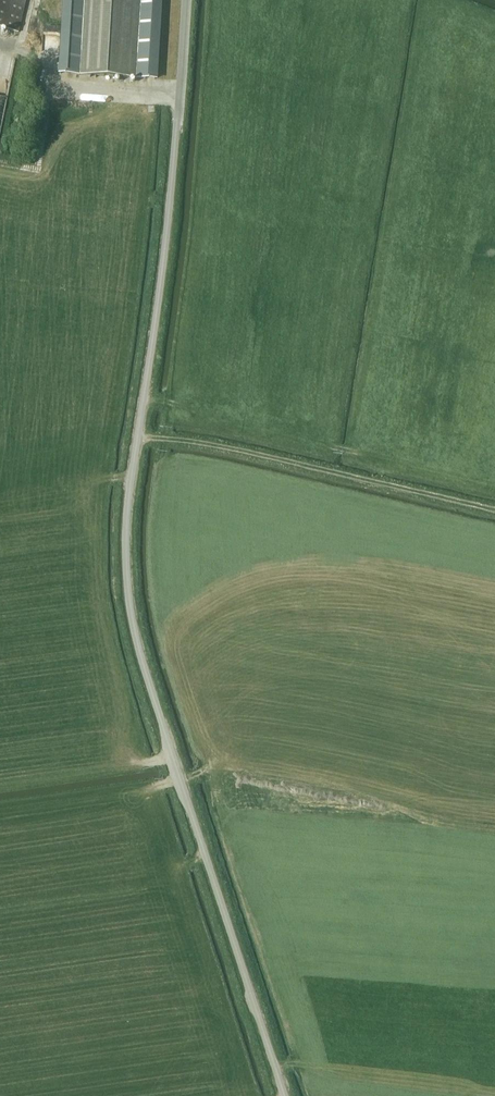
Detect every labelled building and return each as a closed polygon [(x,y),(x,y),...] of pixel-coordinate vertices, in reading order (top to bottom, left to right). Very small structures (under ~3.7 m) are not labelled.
[(17,33),(25,0),(0,0),(0,29),(17,33)] [(136,78),(158,79),(162,0),(63,0),(58,73),(136,78)]
